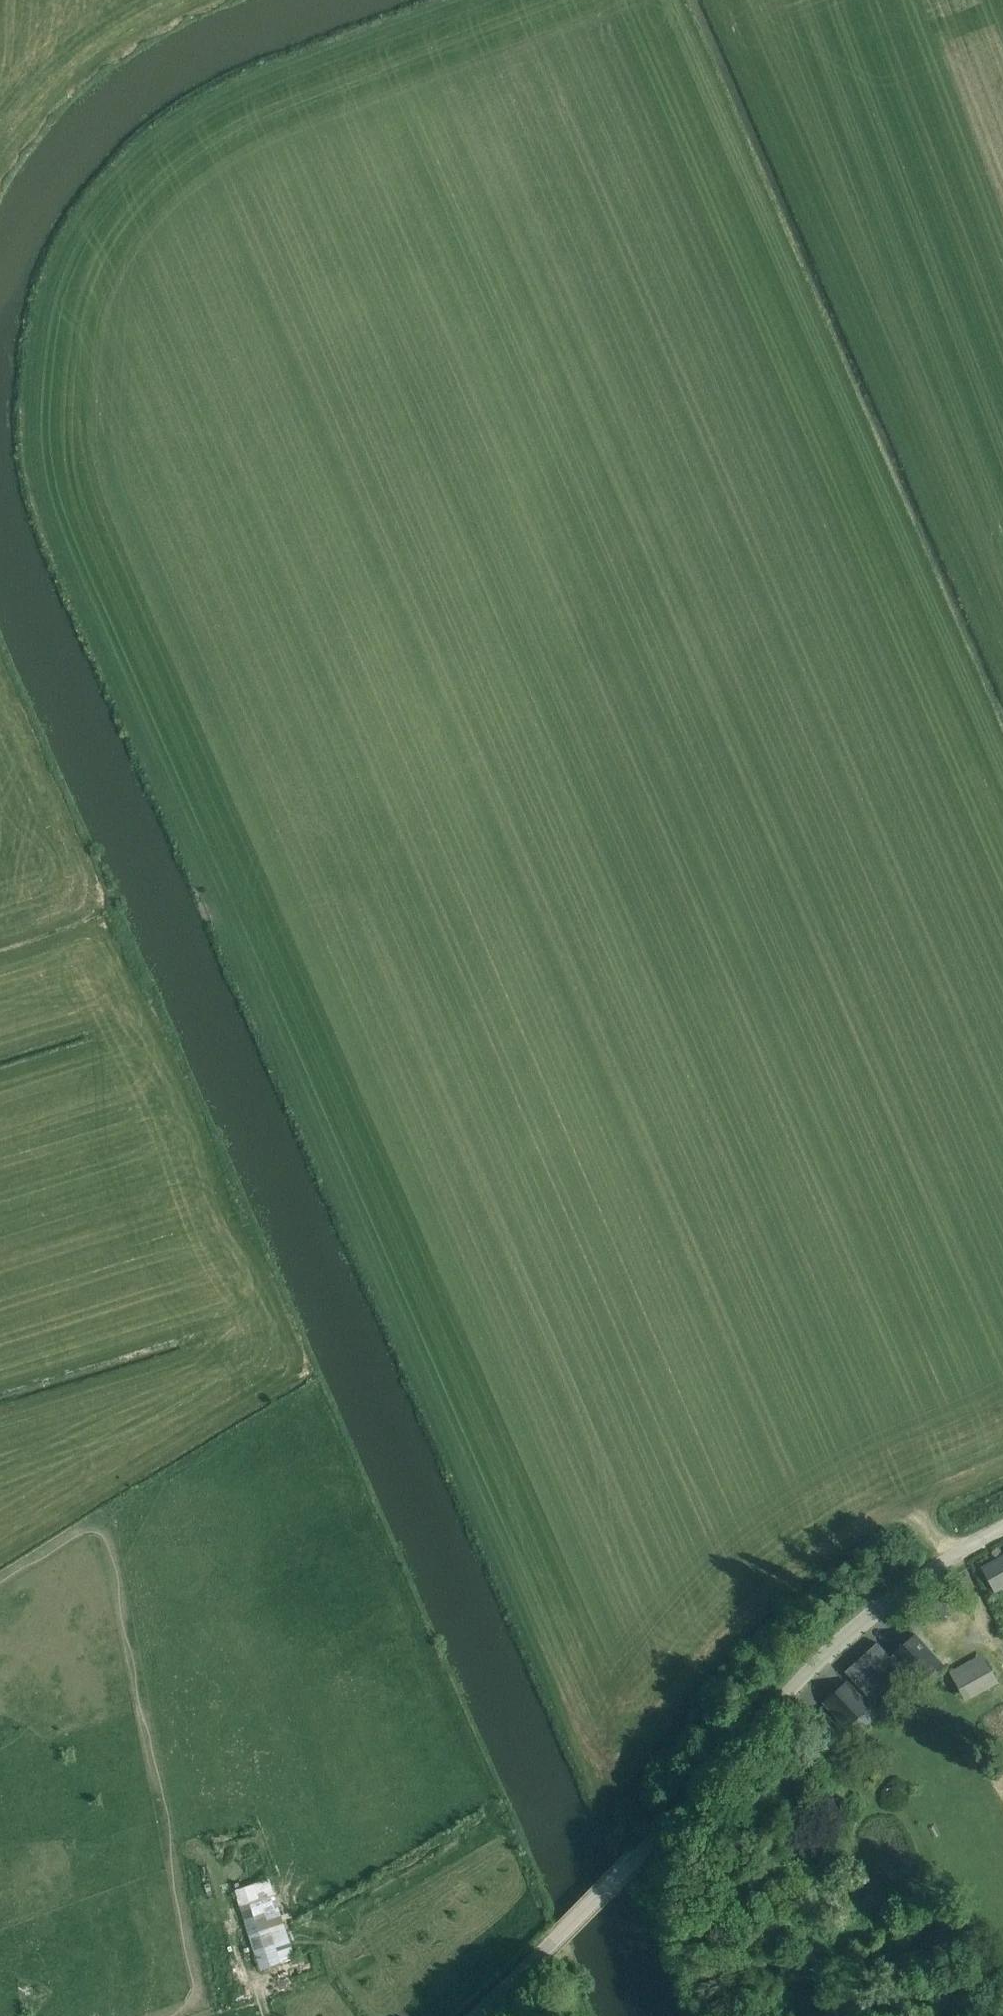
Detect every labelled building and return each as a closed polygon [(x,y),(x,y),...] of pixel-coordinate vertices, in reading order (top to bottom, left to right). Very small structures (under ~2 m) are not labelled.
[(993,1586),(995,1591),(1002,1587),(1002,1558),(983,1569),(993,1586)] [(877,1640),(844,1670),(866,1695),(902,1664),(919,1683),(942,1663),(929,1649),(916,1634),(891,1656),(877,1640)] [(987,1660),(954,1678),(966,1701),(999,1683),(987,1660)] [(818,1694),(813,1699),(837,1723),(864,1698),(840,1673),(838,1675),(818,1694)] [(271,1898),(244,1908),(262,1962),(290,1952),(271,1898)]
